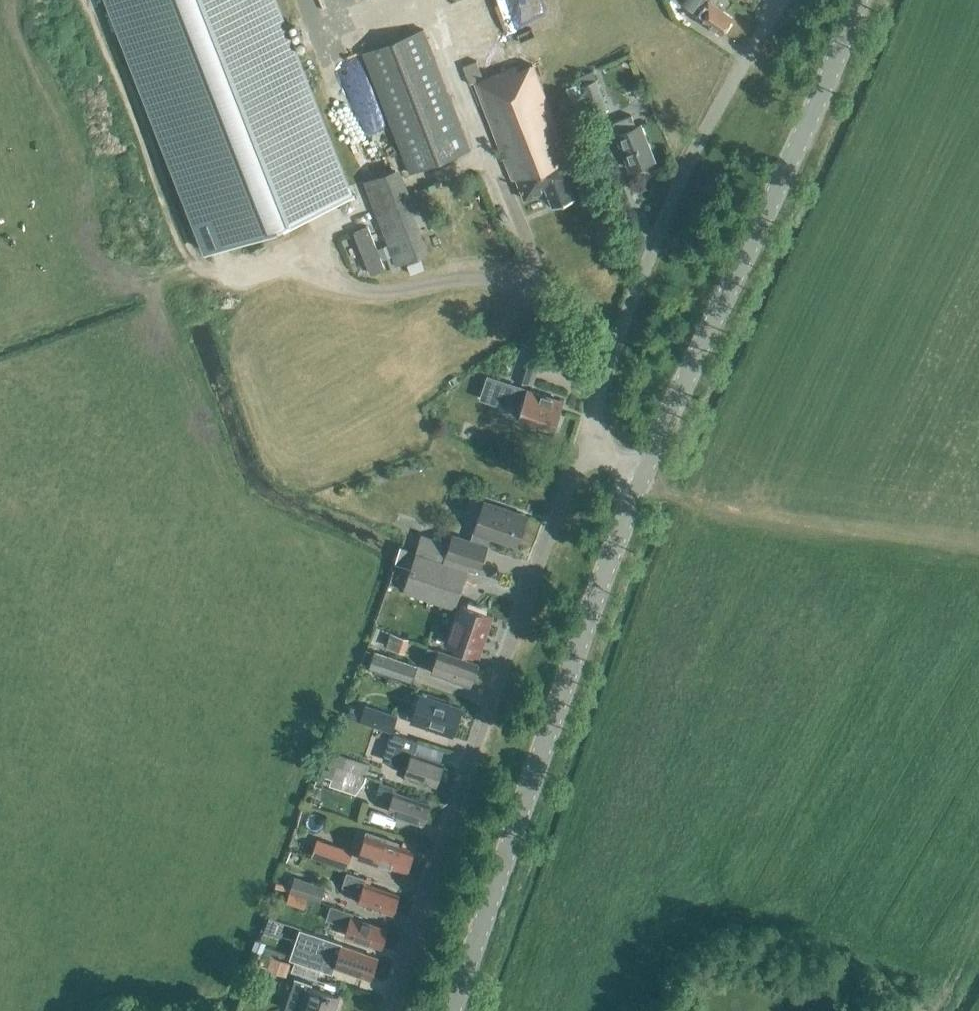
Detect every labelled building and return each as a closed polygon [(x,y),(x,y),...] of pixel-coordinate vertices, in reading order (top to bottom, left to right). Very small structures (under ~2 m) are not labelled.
[(206,256),(349,200),(272,0),(106,0),(206,256)] [(702,9),(695,19),(708,27),(709,25),(721,33),(732,17),(722,10),(729,1),(728,0),(682,0),(692,7),(694,3),(702,9)] [(410,172),(470,148),(423,29),(363,53),(410,172)] [(567,180),(577,176),(533,64),(518,70),(517,65),(483,79),(476,61),(463,66),(470,84),(474,83),(512,179),(516,178),(524,199),(547,190),(553,205),(573,197),(567,180)] [(592,71),(578,77),(581,85),(596,79),(592,71)] [(592,115),(607,109),(596,79),(581,85),(592,115)] [(579,83),(566,88),(575,115),(588,111),(579,83)] [(342,130),(362,178),(382,170),(376,156),(397,147),(382,112),(342,130)] [(631,169),(653,160),(639,125),(635,126),(631,115),(613,122),(617,133),(631,169)] [(397,262),(426,251),(395,169),(366,180),(397,262)] [(388,246),(378,250),(382,261),(393,257),(388,246)] [(420,261),(407,266),(411,275),(423,270),(420,261)] [(544,350),(522,342),(510,377),(532,385),(544,350)] [(558,414),(562,401),(488,376),(480,398),(500,405),(500,403),(505,405),(507,400),(522,405),(519,416),(522,417),(521,419),(531,423),(532,420),(553,427),(554,424),(556,425),(560,414),(558,414)] [(526,516),(484,502),(470,541),(452,535),(446,554),(480,566),(490,536),(516,545),(526,516)] [(401,547),(395,561),(412,567),(417,553),(401,547)] [(412,567),(404,590),(453,607),(466,569),(417,553),(412,567)] [(479,655),(492,615),(462,604),(448,644),(479,655)] [(438,650),(428,647),(424,658),(435,661),(431,672),(469,685),(477,663),(438,650)] [(417,666),(388,656),(374,651),(369,666),(411,681),(417,666)] [(452,737),(461,708),(425,695),(415,724),(452,737)] [(396,731),(400,719),(370,708),(365,721),(396,731)] [(435,784),(442,763),(412,752),(416,741),(394,733),(385,758),(407,766),(404,774),(435,784)] [(328,750),(324,762),(366,776),(369,765),(328,750)] [(358,789),(364,781),(366,776),(324,762),(319,776),(331,780),(358,789)] [(422,822),(429,803),(395,792),(396,788),(380,782),(376,794),(392,799),(388,811),(422,822)] [(406,872),(413,851),(384,841),(385,838),(366,831),(357,858),(376,865),(377,862),(406,872)] [(352,851),(317,838),(310,857),(346,870),(352,851)] [(392,914),(399,894),(363,882),(364,878),(347,872),(342,886),(359,892),(356,902),(392,914)] [(325,887),(294,876),(289,889),(320,900),(325,887)] [(289,891),(286,900),(304,907),(308,897),(289,891)] [(381,947),(387,928),(352,916),(353,913),(331,905),(326,919),(347,926),(344,935),(381,947)] [(300,928),(289,957),(295,959),(315,967),(332,973),(334,966),(355,973),(360,975),(360,973),(371,977),(377,958),(362,953),(362,952),(341,945),(342,943),(323,936),(300,928)] [(295,959),(291,971),(311,978),(315,967),(295,959)] [(310,988),(312,983),(297,978),(287,1008),(295,1010),(333,1010),(338,997),(310,988)]
